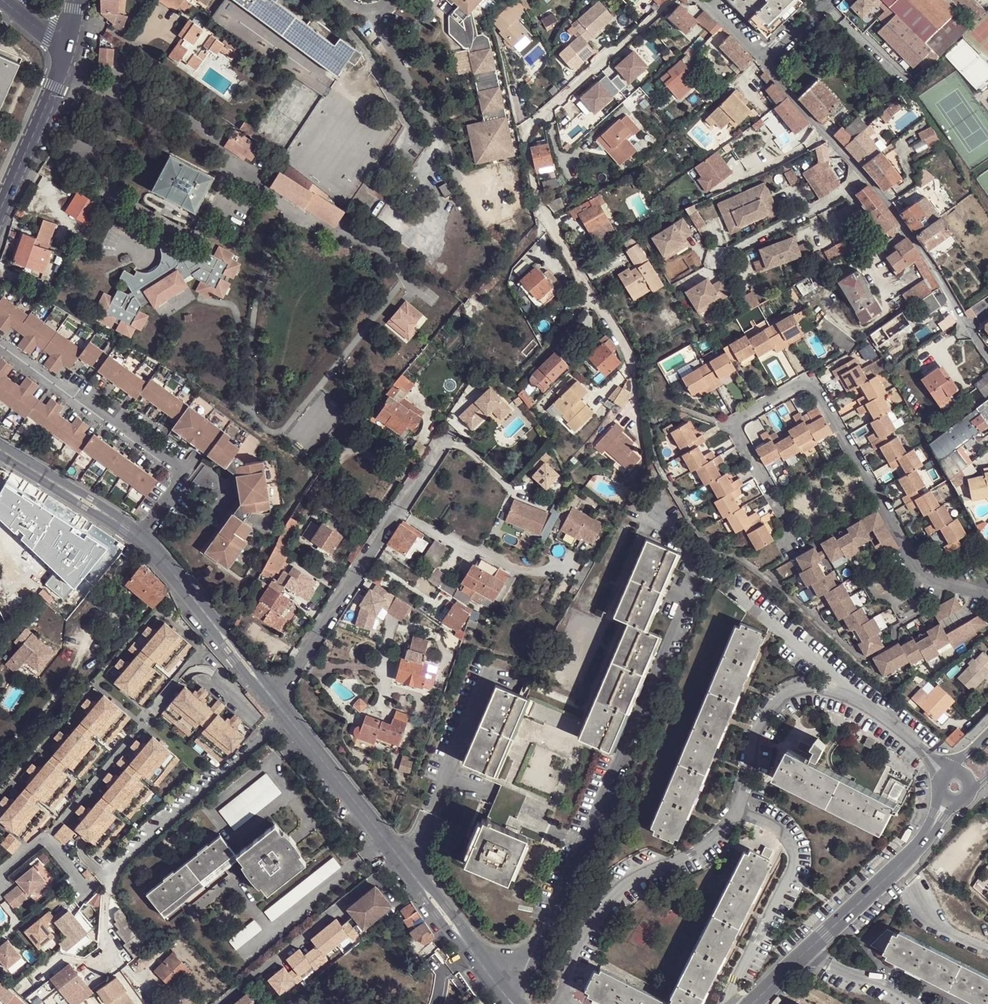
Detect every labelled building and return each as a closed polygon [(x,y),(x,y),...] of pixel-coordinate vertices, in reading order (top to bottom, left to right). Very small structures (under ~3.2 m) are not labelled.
[(101,11),(117,13),(118,0),(100,0),(101,11)] [(161,0),(158,0),(176,12),(177,11),(161,0)] [(177,11),(180,7),(180,6),(188,12),(193,5),(191,4),(185,0),(161,0),(177,11)] [(311,17),(306,23),(275,0),(235,0),(337,76),(342,69),(354,48),(311,17)] [(489,39),(489,37),(483,34),(477,35),(475,25),(496,2),(494,0),(451,0),(458,6),(453,12),(451,14),(450,14),(450,15),(449,15),(449,16),(449,31),(449,32),(450,32),(450,33),(451,34),(464,47),(465,47),(466,47),(467,47),(484,121),(506,116),(489,39)] [(501,31),(500,33),(506,40),(510,44),(513,47),(525,35),(513,21),(521,14),(519,11),(523,8),(516,0),(515,0),(512,3),(492,21),(501,31)] [(527,11),(530,9),(525,0),(520,0),(527,11)] [(749,18),(766,1),(765,0),(733,0),(749,18)] [(766,1),(749,18),(755,23),(753,24),(754,25),(760,31),(761,29),(766,24),(770,28),(771,29),(794,7),(795,8),(801,2),(799,0),(767,0),(766,1)] [(938,29),(909,0),(897,0),(889,7),(896,14),(937,57),(955,40),(941,26),(938,29)] [(956,12),(944,0),(909,0),(938,29),(941,26),(956,12)] [(960,8),(952,0),(944,0),(956,12),(960,8)] [(986,12),(975,0),(952,0),(960,8),(975,23),(986,12)] [(599,1),(572,26),(574,28),(580,35),(585,42),(613,18),(599,1)] [(695,19),(679,4),(667,16),(686,33),(698,21),(695,19)] [(650,6),(645,11),(649,15),(654,10),(652,7),(650,6)] [(713,19),(704,10),(695,19),(698,21),(705,27),(713,19)] [(112,23),(112,26),(121,31),(123,26),(127,17),(119,14),(117,13),(101,11),(101,13),(112,23)] [(956,12),(941,26),(955,40),(970,26),(956,12)] [(554,13),(542,20),(546,27),(558,21),(554,13)] [(895,49),(913,67),(916,64),(923,72),(939,58),(937,57),(896,14),(888,22),(879,32),(880,34),(895,49)] [(721,26),(713,19),(705,27),(713,35),(721,26)] [(879,32),(888,22),(884,19),(873,30),(877,34),(879,32)] [(182,38),(169,57),(194,75),(208,57),(207,56),(210,51),(217,56),(220,52),(232,61),(237,55),(212,36),(213,35),(204,28),(203,29),(190,20),(178,35),(182,38)] [(123,26),(121,31),(128,36),(131,31),(123,26)] [(577,37),(580,35),(574,28),(572,26),(567,30),(571,35),(574,34),(576,36),(577,37)] [(724,28),(721,26),(713,35),(706,41),(708,43),(724,28)] [(753,58),(729,34),(718,46),(742,68),(753,58)] [(895,49),(880,34),(875,39),(890,54),(895,49)] [(564,61),(572,70),(594,51),(592,49),(585,42),(580,35),(577,37),(560,53),(559,55),(560,56),(564,61)] [(113,66),(114,48),(99,47),(98,64),(113,66)] [(354,48),(342,69),(348,74),(354,65),(355,65),(363,54),(354,48)] [(633,50),(615,66),(629,82),(648,66),(633,50)] [(687,54),(682,59),(694,72),(692,74),(693,74),(694,74),(695,74),(695,73),(696,73),(706,64),(696,53),(690,58),(687,54)] [(20,63),(0,54),(0,109),(20,63)] [(663,83),(671,92),(692,74),(694,72),(682,59),(681,59),(667,71),(671,76),(663,83)] [(667,71),(659,78),(663,83),(671,76),(667,71)] [(786,97),(774,81),(765,71),(759,76),(768,85),(765,87),(769,93),(778,104),(786,97)] [(606,74),(581,97),(595,113),(620,90),(606,74)] [(692,74),(671,92),(678,99),(698,81),(692,74)] [(818,79),(798,98),(820,121),(826,115),(829,112),(833,116),(834,117),(845,106),(818,79)] [(734,89),(707,115),(713,122),(719,128),(728,121),(732,117),(737,123),(749,111),(743,104),(739,100),(742,97),(734,89)] [(778,104),(769,93),(766,96),(774,106),(778,104)] [(795,107),(786,97),(778,104),(774,106),(776,108),(795,133),(808,122),(795,107)] [(895,101),(885,109),(891,117),(892,116),(901,109),(895,101)] [(630,131),(633,134),(644,123),(630,109),(619,119),(617,117),(600,133),(612,147),(608,151),(620,163),(636,148),(625,136),(630,131)] [(885,109),(879,116),(885,124),(893,117),(892,116),(891,117),(885,109)] [(713,122),(707,115),(703,120),(709,126),(713,122)] [(484,121),(467,125),(476,164),(515,156),(506,116),(484,121)] [(655,116),(649,121),(654,126),(660,121),(655,116)] [(863,129),(867,126),(861,119),(858,116),(845,129),(842,126),(833,135),(845,147),(863,129)] [(732,117),(728,121),(734,126),(737,123),(732,117)] [(240,130),(251,138),(256,130),(244,123),(240,130)] [(867,126),(863,129),(869,137),(875,132),(869,124),(867,126)] [(919,133),(928,150),(941,143),(932,127),(919,133)] [(862,165),(880,151),(869,137),(863,129),(845,147),(862,165)] [(260,148),(235,130),(226,143),(245,156),(252,161),(260,148)] [(612,147),(600,133),(596,137),(608,151),(612,147)] [(829,155),(826,141),(817,147),(819,162),(823,159),(829,155)] [(245,156),(226,143),(225,145),(244,158),(245,156)] [(552,164),(548,143),(541,144),(530,147),(535,168),(552,164)] [(892,143),(882,151),(885,154),(895,146),(892,143)] [(716,149),(694,165),(702,175),(697,178),(706,190),(732,172),(716,149)] [(892,185),(901,178),(898,174),(882,153),(880,151),(862,165),(875,180),(884,191),(892,185)] [(214,178),(170,156),(152,191),(165,198),(182,207),(195,213),(214,178)] [(270,186),(270,187),(334,227),(344,211),(326,200),(329,196),(286,162),(282,158),(276,168),(272,165),(262,182),(270,186)] [(802,173),(820,199),(841,185),(823,159),(819,162),(802,173)] [(784,169),(791,166),(789,160),(781,164),(784,169)] [(791,182),(797,178),(792,168),(791,166),(784,169),(791,182)] [(924,197),(934,188),(935,184),(935,179),(932,174),(928,171),(923,169),(918,170),(920,174),(914,177),(917,184),(923,196),(924,196),(924,197)] [(558,184),(556,176),(540,180),(542,187),(558,184)] [(640,185),(635,177),(629,180),(634,189),(640,185)] [(765,180),(742,191),(754,217),(768,211),(767,208),(776,204),(765,180)] [(96,193),(101,185),(97,183),(92,191),(96,193)] [(446,183),(439,187),(446,197),(452,194),(446,183)] [(884,203),(868,184),(856,192),(885,232),(895,224),(897,221),(884,203)] [(742,191),(719,201),(730,225),(739,221),(740,223),(741,223),(754,217),(742,191)] [(77,192),(65,212),(87,226),(99,205),(77,192)] [(562,202),(560,195),(544,201),(554,213),(556,212),(564,207),(562,202)] [(589,201),(570,211),(574,217),(579,214),(596,242),(615,231),(598,204),(603,201),(599,195),(597,196),(589,201)] [(562,202),(564,207),(575,201),(572,196),(562,202)] [(900,214),(916,235),(939,218),(924,197),(924,196),(923,196),(900,214)] [(778,209),(776,204),(767,208),(768,211),(769,214),(778,209)] [(836,213),(845,230),(860,221),(854,206),(853,206),(853,205),(852,205),(851,204),(850,204),(849,204),(848,205),(847,205),(836,213)] [(22,217),(26,210),(19,206),(15,211),(15,213),(22,217)] [(697,209),(691,214),(699,227),(706,223),(697,209)] [(684,216),(653,235),(664,254),(686,241),(684,237),(693,232),(684,216)] [(950,232),(939,218),(916,235),(926,250),(950,232)] [(36,238),(23,234),(12,262),(43,273),(51,250),(46,249),(55,224),(43,219),(36,238)] [(732,231),(742,226),(741,223),(740,223),(739,221),(730,225),(732,231)] [(895,232),(895,224),(885,232),(890,239),(894,235),(895,232)] [(776,242),(783,261),(801,254),(797,244),(794,236),(776,242)] [(921,254),(909,238),(907,237),(905,238),(893,245),(894,246),(895,245),(897,249),(886,257),(896,271),(913,259),(921,254)] [(519,243),(516,240),(510,246),(513,249),(519,243)] [(686,241),(664,254),(666,257),(688,244),(686,241)] [(807,241),(797,244),(801,254),(810,251),(807,241)] [(847,247),(843,241),(836,245),(842,256),(850,252),(847,247)] [(141,306),(150,301),(155,308),(167,300),(168,301),(169,302),(170,303),(171,303),(173,303),(174,303),(175,302),(176,301),(177,300),(177,299),(177,298),(177,297),(176,295),(175,294),(188,286),(184,279),(192,274),(195,278),(201,281),(196,291),(211,298),(213,293),(223,298),(231,283),(225,280),(222,279),(224,275),(227,276),(233,279),(241,264),(231,259),(234,254),(219,246),(214,256),(206,251),(202,259),(189,253),(187,257),(181,254),(182,251),(163,242),(160,248),(160,250),(161,252),(161,254),(161,256),(161,258),(161,260),(160,262),(159,264),(158,266),(157,264),(148,271),(149,272),(147,272),(145,272),(143,272),(140,272),(138,271),(137,270),(134,275),(124,270),(118,281),(128,286),(132,292),(128,294),(118,289),(114,297),(104,292),(96,307),(101,309),(96,319),(111,327),(114,321),(116,318),(120,321),(119,323),(116,329),(131,337),(136,327),(141,330),(148,315),(139,310),(141,306)] [(783,261),(776,242),(760,248),(763,257),(767,267),(783,261)] [(638,243),(626,250),(634,264),(629,267),(631,270),(637,266),(638,267),(649,260),(638,243)] [(853,249),(855,248),(853,245),(853,243),(847,247),(850,252),(853,249)] [(836,244),(825,250),(831,262),(842,256),(836,245),(836,244)] [(865,249),(862,244),(859,246),(855,248),(853,249),(856,254),(865,249)] [(926,263),(921,254),(913,259),(919,267),(926,263)] [(763,257),(754,261),(758,271),(767,267),(763,257)] [(664,285),(649,260),(638,267),(637,266),(631,270),(629,267),(618,274),(633,300),(651,290),(652,290),(654,291),(664,285)] [(933,274),(926,263),(919,267),(925,278),(933,274)] [(542,275),(535,268),(522,280),(533,292),(539,299),(552,286),(542,275)] [(874,298),(857,269),(838,281),(856,311),(874,298)] [(557,292),(561,289),(561,288),(561,287),(561,286),(561,285),(561,284),(560,283),(559,283),(559,282),(558,282),(557,282),(556,282),(552,278),(552,277),(552,276),(552,275),(552,274),(551,273),(551,272),(550,272),(549,272),(548,272),(547,272),(546,272),(542,275),(552,286),(557,292)] [(819,272),(797,285),(803,295),(826,282),(819,272)] [(483,283),(489,289),(498,279),(491,273),(483,283)] [(937,281),(933,274),(925,278),(929,286),(937,281)] [(707,278),(685,291),(697,309),(718,296),(720,299),(730,293),(721,279),(712,285),(707,278)] [(929,286),(925,278),(903,294),(907,301),(911,306),(923,298),(932,291),(929,286)] [(522,280),(518,284),(529,296),(533,292),(522,280)] [(940,286),(937,281),(929,286),(932,291),(940,286)] [(483,283),(475,292),(482,297),(489,289),(483,283)] [(557,292),(552,286),(539,299),(544,304),(557,292)] [(948,299),(940,286),(932,291),(941,306),(947,301),(948,299)] [(792,288),(787,291),(793,302),(798,298),(792,288)] [(932,291),(923,298),(932,312),(941,306),(932,291)] [(529,296),(528,297),(540,309),(544,304),(539,299),(533,292),(529,296)] [(750,292),(741,297),(749,310),(757,305),(750,292)] [(678,294),(670,298),(674,304),(681,299),(678,294)] [(907,301),(903,294),(894,300),(898,306),(907,301)] [(16,306),(3,296),(0,300),(0,328),(16,306)] [(718,296),(697,309),(699,312),(720,299),(718,296)] [(471,298),(464,305),(470,310),(476,303),(471,298)] [(881,310),(874,298),(856,311),(863,322),(881,310)] [(406,300),(400,308),(403,310),(409,303),(406,300)] [(911,306),(907,301),(898,306),(902,313),(902,312),(911,306)] [(423,315),(409,303),(403,310),(417,322),(423,315)] [(964,312),(967,317),(969,318),(973,319),(977,318),(981,314),(975,305),(964,312)] [(0,328),(0,329),(5,333),(10,326),(11,325),(14,325),(19,328),(29,315),(16,306),(0,328)] [(400,308),(388,322),(397,330),(401,326),(408,333),(413,327),(417,322),(403,310),(400,308)] [(804,309),(791,316),(796,324),(809,317),(804,309)] [(23,350),(44,321),(31,312),(29,315),(19,328),(18,330),(23,333),(24,336),(17,345),(23,350)] [(909,321),(902,312),(902,313),(871,334),(877,344),(888,336),(889,338),(899,331),(898,329),(909,321)] [(774,336),(783,350),(789,346),(786,341),(801,333),(796,324),(791,316),(791,315),(776,323),(781,332),(774,336)] [(824,317),(816,328),(840,346),(848,352),(857,342),(824,317)] [(943,331),(956,321),(945,319),(938,324),(943,331)] [(44,321),(23,350),(29,354),(36,345),(40,345),(44,349),(58,331),(44,321)] [(446,323),(441,328),(445,331),(449,326),(446,323)] [(781,332),(776,323),(769,327),(774,336),(781,332)] [(408,333),(401,326),(397,330),(408,339),(416,330),(413,327),(408,333)] [(774,336),(769,327),(763,331),(767,339),(774,336)] [(58,331),(44,349),(49,352),(50,356),(43,364),(50,369),(71,340),(58,331)] [(763,331),(747,339),(756,353),(758,357),(773,349),(776,354),(783,350),(774,336),(767,339),(763,331)] [(609,339),(606,335),(600,341),(602,342),(604,344),(609,339)] [(725,351),(731,362),(739,358),(740,362),(756,353),(747,339),(746,336),(723,348),(725,351)] [(617,348),(609,339),(604,344),(611,353),(617,348)] [(71,340),(50,369),(56,373),(62,364),(66,364),(70,367),(78,357),(83,350),(71,340)] [(91,367),(103,350),(90,340),(83,350),(78,357),(91,367)] [(575,354),(561,340),(553,348),(567,361),(575,354)] [(604,344),(602,342),(592,351),(583,359),(594,371),(599,366),(605,373),(618,362),(611,353),(604,344)] [(97,371),(109,354),(103,350),(91,367),(97,371)] [(536,365),(538,367),(554,352),(551,350),(536,365)] [(709,373),(717,387),(723,383),(721,378),(735,370),(731,362),(725,351),(710,360),(715,369),(709,373)] [(538,367),(531,375),(530,376),(529,379),(530,383),(533,385),(536,386),(540,385),(542,388),(550,382),(567,365),(554,352),(538,367)] [(139,393),(147,382),(109,354),(97,371),(135,399),(139,393)] [(855,358),(832,371),(837,379),(842,376),(850,391),(859,386),(868,381),(862,371),(859,365),(855,358)] [(870,366),(862,371),(868,381),(876,376),(889,369),(885,362),(884,359),(870,366)] [(715,369),(710,360),(703,364),(709,373),(715,369)] [(866,360),(859,365),(862,371),(870,366),(866,360)] [(12,383),(7,380),(6,376),(12,367),(6,362),(0,371),(0,399),(12,383)] [(678,370),(681,376),(693,370),(689,363),(678,370)] [(709,373),(703,364),(697,367),(703,376),(709,373)] [(542,388),(539,391),(542,394),(570,368),(567,365),(550,382),(542,388)] [(693,370),(681,376),(692,394),(698,390),(707,385),(710,391),(717,387),(709,373),(703,376),(697,367),(693,370)] [(948,396),(958,389),(949,376),(947,377),(939,367),(927,375),(924,377),(921,380),(935,400),(946,393),(948,396)] [(403,374),(394,383),(403,390),(411,381),(403,374)] [(837,379),(835,380),(843,395),(850,391),(842,376),(837,379)] [(868,381),(859,386),(865,396),(857,401),(858,404),(855,406),(856,408),(882,394),(885,392),(876,376),(868,381)] [(986,398),(987,396),(987,380),(985,376),(975,383),(978,387),(986,398)] [(33,382),(26,377),(20,387),(16,386),(12,383),(0,399),(0,400),(13,409),(33,382)] [(139,393),(178,422),(189,405),(151,377),(147,382),(139,393)] [(184,386),(188,381),(183,377),(180,382),(184,386)] [(558,397),(575,382),(571,378),(554,393),(558,397)] [(558,397),(552,402),(561,412),(559,413),(561,415),(565,419),(563,420),(571,429),(590,411),(583,403),(579,405),(574,399),(577,397),(585,389),(576,380),(575,382),(558,397)] [(28,415),(37,403),(38,402),(33,399),(32,395),(39,386),(33,382),(13,409),(26,419),(28,415)] [(394,383),(386,393),(390,396),(392,397),(388,401),(387,400),(377,415),(386,422),(401,433),(407,425),(411,427),(413,429),(421,418),(420,418),(400,403),(404,399),(408,393),(403,390),(394,383)] [(707,385),(698,390),(701,396),(710,391),(707,385)] [(620,389),(617,386),(601,404),(608,409),(612,402),(620,389)] [(509,410),(489,388),(458,416),(470,429),(490,411),(499,420),(509,410)] [(525,388),(520,393),(521,394),(524,399),(530,394),(525,388)] [(622,408),(631,395),(620,389),(612,402),(622,408)] [(882,394),(890,410),(892,409),(896,407),(887,391),(885,392),(882,394)] [(948,396),(946,393),(935,400),(938,404),(948,396)] [(530,394),(524,399),(530,405),(535,400),(530,394)] [(882,394),(856,408),(860,416),(869,411),(874,420),(886,413),(890,410),(882,394)] [(514,401),(518,406),(523,402),(518,396),(514,401)] [(577,397),(574,399),(579,405),(583,403),(577,397)] [(41,425),(57,403),(51,398),(46,406),(42,406),(37,403),(28,415),(41,425)] [(424,413),(404,399),(400,403),(420,418),(424,413)] [(985,428),(987,423),(986,420),(987,419),(987,399),(976,408),(981,414),(977,417),(985,428)] [(561,412),(552,402),(547,407),(557,419),(561,415),(559,413),(561,412)] [(53,434),(63,422),(58,418),(57,415),(63,407),(57,403),(41,425),(53,434)] [(178,422),(173,427),(185,436),(190,429),(193,431),(195,428),(201,433),(199,435),(202,437),(197,444),(208,453),(226,466),(234,454),(239,446),(228,439),(230,435),(218,426),(216,429),(211,425),(213,422),(200,413),(199,416),(194,413),(196,410),(189,405),(178,422)] [(981,414),(976,408),(972,411),(977,417),(981,414)] [(890,410),(886,413),(896,429),(904,425),(900,418),(898,420),(892,409),(890,410)] [(818,410),(809,415),(813,421),(822,416),(818,410)] [(977,417),(972,411),(928,442),(939,461),(957,449),(961,446),(985,428),(977,417)] [(798,425),(787,431),(789,435),(797,447),(813,438),(802,417),(800,413),(793,417),(798,425)] [(874,420),(870,422),(876,432),(867,437),(871,443),(885,435),(892,431),(896,429),(886,413),(874,420)] [(809,414),(802,417),(813,438),(816,443),(832,434),(822,416),(813,421),(809,415),(809,414)] [(66,443),(82,421),(76,417),(71,425),(67,425),(63,422),(53,434),(66,443)] [(83,449),(89,441),(84,437),(83,434),(89,426),(82,421),(66,443),(79,453),(83,449)] [(665,433),(669,431),(678,447),(687,442),(690,449),(697,445),(705,441),(701,435),(695,438),(686,421),(676,427),(672,422),(662,428),(665,433)] [(623,429),(615,423),(593,446),(601,454),(604,451),(628,472),(639,458),(630,450),(628,447),(630,445),(632,443),(621,432),(623,429)] [(407,425),(401,433),(405,435),(411,427),(407,425)] [(201,433),(195,428),(193,431),(190,429),(185,436),(197,444),(202,437),(199,435),(201,433)] [(765,443),(755,449),(765,465),(781,456),(769,436),(767,431),(760,435),(765,443)] [(892,431),(885,435),(889,443),(897,438),(892,431)] [(776,432),(769,436),(781,456),(784,461),(799,452),(797,447),(789,435),(780,440),(776,432)] [(83,449),(146,496),(157,480),(94,434),(90,439),(89,441),(83,449)] [(889,443),(885,435),(871,443),(875,451),(881,447),(889,462),(905,453),(897,438),(889,443)] [(799,452),(800,453),(817,444),(816,443),(813,438),(797,447),(799,452)] [(41,446),(34,442),(31,448),(38,452),(41,446)] [(208,453),(197,444),(194,449),(205,457),(208,453)] [(690,449),(681,455),(690,471),(694,469),(714,458),(710,450),(702,455),(697,445),(690,449)] [(961,446),(957,449),(968,464),(972,461),(961,446)] [(924,463),(915,448),(905,453),(889,462),(893,469),(902,464),(907,474),(915,469),(924,463)] [(968,464),(957,449),(939,461),(950,478),(961,470),(968,464)] [(245,462),(234,454),(226,466),(237,473),(245,462)] [(411,461),(417,464),(421,457),(416,454),(411,461)] [(714,458),(694,469),(703,485),(707,483),(720,476),(716,469),(714,466),(716,465),(722,461),(719,455),(714,458)] [(262,459),(245,462),(237,473),(241,500),(241,501),(252,508),(253,509),(270,506),(262,459)] [(546,461),(534,476),(549,488),(561,473),(546,461)] [(905,504),(928,491),(915,469),(907,474),(898,479),(908,495),(902,498),(905,504)] [(961,470),(950,478),(956,489),(968,481),(967,479),(961,470)] [(971,500),(972,500),(987,497),(987,472),(985,473),(985,475),(967,479),(968,481),(971,500)] [(720,476),(707,483),(716,499),(737,487),(741,485),(738,478),(730,483),(724,473),(720,476)] [(4,486),(0,493),(0,521),(15,534),(19,530),(24,536),(21,540),(55,571),(45,585),(65,601),(75,589),(106,549),(86,536),(83,540),(71,531),(74,528),(4,486)] [(716,499),(712,501),(721,518),(724,516),(738,508),(733,498),(741,494),(737,487),(716,499)] [(940,506),(931,489),(928,491),(905,504),(909,511),(918,506),(923,516),(927,513),(940,506)] [(241,501),(241,500),(233,511),(244,519),(245,517),(246,517),(251,510),(250,510),(252,508),(241,501)] [(548,514),(513,501),(505,523),(539,536),(548,514)] [(955,520),(946,503),(940,506),(927,513),(933,524),(926,529),(929,535),(941,527),(955,520)] [(545,544),(565,508),(559,504),(539,540),(545,544)] [(738,508),(724,516),(734,532),(744,527),(757,520),(758,519),(754,512),(746,517),(741,506),(738,508)] [(574,507),(562,528),(577,537),(579,535),(583,537),(594,543),(605,524),(574,507)] [(860,519),(867,531),(873,527),(885,520),(879,509),(860,519)] [(244,519),(233,511),(220,529),(227,534),(225,537),(228,539),(223,546),(220,544),(219,546),(212,541),(206,549),(228,565),(247,539),(244,536),(252,525),(244,519)] [(285,526),(278,539),(286,543),(298,521),(291,517),(287,521),(285,526)] [(966,533),(957,518),(955,520),(941,527),(949,542),(944,546),(947,553),(962,544),(959,538),(966,533)] [(867,531),(860,519),(847,526),(848,527),(849,531),(857,545),(871,537),(867,531)] [(757,520),(744,527),(756,549),(772,539),(763,523),(760,525),(757,520)] [(873,527),(881,541),(893,534),(885,520),(873,527)] [(418,532),(403,521),(400,525),(415,536),(418,532)] [(343,535),(324,522),(320,527),(311,522),(302,536),(310,542),(313,539),(331,551),(343,535)] [(415,536),(400,525),(388,544),(404,555),(406,553),(417,537),(415,536)] [(849,531),(848,527),(835,535),(837,538),(849,531)] [(227,534),(220,529),(212,541),(219,546),(220,544),(223,546),(228,539),(225,537),(227,534)] [(837,538),(844,552),(846,557),(860,549),(857,545),(849,531),(837,538)] [(417,537),(406,553),(411,557),(419,547),(427,552),(433,542),(418,532),(415,536),(417,537)] [(844,552),(837,538),(835,535),(834,534),(821,541),(824,548),(828,554),(832,560),(844,552)] [(875,545),(882,557),(900,546),(893,534),(881,541),(875,545)] [(677,552),(646,538),(613,615),(628,621),(643,628),(677,552)] [(6,567),(21,562),(12,539),(0,543),(0,551),(6,567)] [(278,539),(275,545),(276,545),(282,550),(286,543),(278,539)] [(436,540),(435,539),(434,541),(433,542),(427,552),(422,559),(436,568),(448,548),(436,540)] [(363,546),(357,543),(347,559),(353,563),(363,546)] [(261,572),(262,573),(265,566),(276,545),(275,545),(261,572)] [(276,545),(265,566),(262,573),(268,576),(272,569),(277,573),(289,554),(282,550),(276,545)] [(821,558),(822,558),(818,551),(815,545),(796,556),(804,569),(799,572),(807,585),(811,582),(818,595),(824,592),(839,618),(841,617),(857,607),(842,581),(837,584),(830,572),(829,572),(825,574),(817,560),(821,558)] [(828,554),(824,548),(818,551),(822,558),(828,554)] [(967,559),(963,551),(959,553),(964,561),(967,559)] [(681,554),(677,552),(643,628),(647,630),(681,554)] [(821,558),(817,560),(825,574),(829,572),(821,558)] [(499,569),(483,559),(477,568),(494,577),(499,569)] [(213,567),(209,564),(205,569),(209,572),(213,567)] [(281,592),(282,591),(285,586),(306,599),(313,589),(309,586),(314,579),(291,564),(286,572),(284,570),(277,580),(274,578),(269,585),(281,592)] [(127,583),(153,606),(168,589),(167,587),(141,565),(127,583)] [(477,568),(473,565),(463,583),(466,584),(462,590),(469,595),(468,596),(470,598),(470,599),(480,605),(486,595),(493,600),(494,599),(500,603),(514,578),(499,569),(494,577),(477,568)] [(442,581),(446,575),(436,568),(428,579),(438,586),(442,581)] [(384,579),(371,570),(366,577),(377,585),(379,586),(384,579)] [(585,579),(587,576),(581,572),(569,593),(575,596),(576,594),(585,579)] [(442,581),(438,586),(443,590),(447,584),(442,581)] [(465,596),(447,584),(443,590),(458,600),(462,603),(465,605),(468,600),(465,597),(465,596)] [(269,585),(252,613),(280,631),(288,618),(285,616),(281,614),(285,608),(291,598),(282,591),(281,592),(269,585)] [(388,611),(396,598),(388,592),(379,586),(377,585),(373,591),(370,589),(360,605),(362,606),(356,626),(371,631),(376,616),(382,607),(388,611)] [(17,602),(20,594),(7,588),(4,595),(17,602)] [(486,595),(480,605),(487,610),(493,600),(486,595)] [(933,609),(939,620),(963,606),(956,595),(933,609)] [(402,601),(396,598),(388,611),(388,612),(401,621),(410,606),(402,601)] [(459,608),(455,605),(444,621),(458,631),(469,614),(466,612),(459,608)] [(857,607),(841,617),(848,630),(852,628),(855,626),(867,619),(860,606),(857,607)] [(469,619),(477,621),(479,613),(472,611),(471,615),(469,619)] [(970,620),(976,631),(987,624),(981,614),(970,620)] [(867,619),(855,626),(863,639),(859,641),(858,642),(865,655),(883,644),(876,632),(881,629),(873,616),(867,619)] [(477,621),(469,619),(467,626),(474,629),(477,621)] [(951,641),(954,647),(978,633),(976,631),(970,620),(947,634),(951,641)] [(643,628),(628,621),(584,722),(578,736),(608,750),(658,634),(647,630),(643,628)] [(187,641),(164,622),(158,629),(156,631),(150,639),(148,641),(142,648),(142,649),(156,660),(165,668),(187,641)] [(739,626),(734,624),(649,826),(653,828),(651,832),(671,841),(674,836),(677,838),(686,816),(701,779),(719,736),(734,700),(750,663),(762,636),(759,634),(760,630),(740,622),(739,626)] [(951,641),(947,634),(940,622),(927,630),(928,631),(929,634),(938,648),(951,641)] [(148,625),(142,632),(147,636),(150,639),(156,631),(153,629),(148,625)] [(855,626),(852,628),(859,641),(863,639),(855,626)] [(32,633),(25,627),(14,640),(20,645),(5,662),(15,671),(22,663),(29,662),(38,670),(54,652),(41,641),(36,645),(33,642),(31,644),(26,639),(32,633)] [(914,638),(916,642),(929,634),(928,631),(914,638)] [(36,645),(41,641),(32,633),(26,639),(31,644),(33,642),(36,645)] [(662,636),(658,634),(608,750),(612,751),(662,636)] [(916,642),(924,656),(926,660),(940,653),(938,648),(929,634),(916,642)] [(428,670),(429,666),(424,664),(425,659),(426,656),(423,655),(427,641),(412,637),(405,659),(403,658),(396,679),(423,687),(428,670)] [(924,656),(916,642),(914,638),(901,645),(909,660),(911,664),(924,656)] [(135,641),(128,649),(136,656),(137,654),(142,649),(142,648),(135,641)] [(909,660),(901,645),(899,641),(873,657),(883,675),(909,660)] [(142,649),(137,654),(151,666),(156,660),(142,649)] [(968,691),(982,678),(987,672),(987,656),(987,657),(981,652),(956,677),(968,691)] [(136,656),(131,661),(121,674),(114,681),(137,700),(160,673),(151,666),(137,654),(136,656)] [(121,674),(131,661),(128,659),(126,662),(121,657),(115,664),(120,668),(118,671),(121,674)] [(428,670),(423,687),(429,689),(432,687),(436,673),(428,670)] [(937,684),(918,703),(935,720),(954,701),(937,684)] [(166,708),(193,730),(199,723),(212,708),(212,707),(205,702),(202,700),(195,693),(192,691),(185,685),(166,708)] [(195,693),(202,700),(205,696),(209,692),(201,685),(197,690),(195,693)] [(522,696),(496,685),(463,761),(485,771),(498,742),(522,696)] [(899,694),(894,690),(891,694),(896,698),(899,694)] [(265,716),(265,717),(267,714),(247,691),(245,694),(265,716)] [(104,694),(81,721),(95,733),(104,740),(127,713),(104,694)] [(526,698),(522,696),(498,742),(485,771),(493,774),(526,698)] [(87,698),(82,704),(88,709),(93,703),(87,698)] [(530,699),(526,698),(493,774),(497,776),(523,713),(530,699)] [(212,707),(212,708),(217,712),(219,714),(226,706),(218,699),(212,707)] [(359,699),(353,705),(360,712),(366,705),(359,699)] [(584,722),(530,699),(523,713),(578,736),(584,722)] [(193,730),(166,708),(162,713),(189,735),(193,730)] [(217,712),(212,708),(199,723),(205,728),(217,712)] [(393,717),(406,722),(408,716),(396,710),(393,717)] [(199,736),(224,757),(233,749),(244,735),(237,729),(234,727),(227,720),(224,719),(219,714),(217,712),(205,728),(199,736)] [(227,720),(234,727),(237,724),(241,719),(234,712),(230,718),(227,720)] [(127,713),(104,740),(109,744),(131,717),(127,713)] [(406,722),(393,717),(391,723),(382,720),(367,714),(362,725),(357,737),(359,738),(374,744),(376,737),(398,745),(406,722)] [(95,733),(81,721),(77,726),(91,738),(95,733)] [(60,746),(54,754),(68,765),(77,773),(100,746),(91,738),(77,726),(71,734),(68,736),(62,744),(60,746)] [(958,727),(944,740),(952,747),(965,734),(958,727)] [(62,744),(68,736),(65,734),(60,730),(54,737),(59,741),(62,744)] [(154,782),(176,755),(153,736),(131,763),(145,774),(154,782)] [(224,757),(199,736),(195,740),(220,760),(224,757)] [(876,741),(868,737),(864,745),(872,748),(876,741)] [(825,745),(816,738),(813,747),(817,749),(822,751),(825,745)] [(137,750),(142,744),(137,740),(132,746),(137,750)] [(800,740),(796,749),(808,755),(813,747),(800,740)] [(100,746),(77,773),(81,776),(104,749),(100,746)] [(817,749),(813,747),(808,755),(813,757),(817,749)] [(789,749),(774,778),(882,833),(897,804),(882,796),(789,749)] [(822,751),(817,749),(813,757),(817,759),(822,751)] [(49,759),(63,771),(68,765),(54,754),(49,759)] [(176,755),(154,782),(158,785),(180,758),(176,755)] [(49,759),(27,786),(41,798),(50,805),(72,778),(63,771),(49,759)] [(415,763),(405,760),(401,769),(410,773),(415,763)] [(34,774),(39,768),(33,763),(28,769),(34,774)] [(145,774),(131,763),(126,769),(140,780),(145,774)] [(126,769),(104,795),(117,807),(126,814),(149,787),(140,780),(126,769)] [(110,783),(115,777),(109,772),(104,778),(110,783)] [(219,811),(235,830),(282,792),(267,772),(219,811)] [(72,778),(50,805),(54,809),(77,782),(72,778)] [(911,788),(891,778),(882,796),(897,804),(901,806),(911,788)] [(41,798),(27,786),(22,792),(36,804),(41,798)] [(149,787),(126,814),(131,818),(153,791),(149,787)] [(22,792),(0,818),(23,837),(45,811),(36,804),(22,792)] [(99,801),(113,813),(117,807),(104,795),(99,801)] [(6,807),(11,801),(5,796),(1,801),(6,807)] [(99,801),(76,828),(99,847),(122,820),(113,813),(99,801)] [(83,816),(88,810),(82,805),(77,811),(83,816)] [(45,811),(23,837),(27,841),(49,815),(45,811)] [(467,855),(464,862),(507,881),(510,874),(525,840),(526,837),(489,821),(490,818),(488,816),(486,820),(483,819),(481,822),(467,855)] [(122,820),(99,847),(104,850),(126,824),(122,820)] [(481,822),(478,820),(463,854),(467,855),(481,822)] [(56,836),(66,845),(76,833),(65,824),(56,836)] [(306,862),(276,824),(237,854),(239,857),(268,892),(306,862)] [(2,843),(13,853),(23,843),(11,833),(2,843)] [(163,913),(237,854),(221,834),(208,844),(208,843),(197,851),(198,852),(175,870),(174,869),(164,878),(165,878),(147,893),(163,913)] [(528,842),(525,840),(510,874),(514,875),(528,842)] [(773,850),(765,847),(761,854),(768,859),(773,850)] [(706,988),(721,958),(737,927),(756,891),(769,864),(767,862),(768,859),(761,854),(758,854),(756,852),(749,849),(747,853),(743,851),(668,996),(670,996),(668,1002),(600,968),(597,972),(593,970),(584,989),(588,992),(586,995),(604,1003),(698,1003),(706,988)] [(237,854),(163,913),(166,916),(239,857),(237,854)] [(265,911),(272,921),(341,866),(334,856),(265,911)] [(33,865),(17,879),(29,893),(45,879),(33,865)] [(89,869),(85,872),(91,879),(95,876),(89,869)] [(17,885),(4,895),(15,907),(27,897),(17,885)] [(353,916),(363,930),(392,906),(375,886),(347,909),(353,916)] [(418,910),(413,902),(402,910),(404,912),(407,917),(418,910)] [(124,944),(135,957),(147,946),(137,934),(139,932),(120,908),(115,912),(115,918),(117,920),(115,922),(119,928),(117,930),(126,942),(124,944)] [(25,929),(39,947),(55,934),(46,923),(54,916),(49,909),(25,929)] [(85,932),(68,910),(55,920),(69,936),(60,943),(65,948),(85,932)] [(426,921),(418,910),(407,917),(404,919),(412,931),(426,921)] [(353,916),(347,921),(358,934),(363,930),(353,916)] [(263,928),(255,919),(229,940),(237,949),(263,928)] [(336,919),(324,929),(336,945),(349,935),(349,934),(342,925),(336,919)] [(347,921),(342,925),(349,934),(349,935),(352,939),(358,934),(347,921)] [(417,939),(425,942),(431,939),(435,936),(435,935),(426,921),(412,931),(411,931),(417,939)] [(316,946),(324,955),(336,945),(324,929),(311,940),(316,946)] [(895,933),(887,930),(871,945),(884,952),(895,933)] [(900,931),(898,935),(895,933),(884,952),(888,955),(887,957),(911,969),(951,989),(979,1003),(987,1003),(987,976),(900,931)] [(0,945),(0,958),(7,967),(22,955),(8,938),(0,945)] [(316,946),(310,951),(321,964),(327,959),(324,955),(316,946)] [(299,949),(287,960),(294,969),(299,975),(300,975),(312,965),(305,956),(299,949)] [(310,951),(305,956),(312,965),(315,969),(321,964),(310,951)] [(141,961),(146,966),(156,958),(151,952),(141,961)] [(190,970),(172,953),(154,971),(172,988),(190,970)] [(51,977),(67,997),(73,1003),(77,1003),(91,993),(84,983),(68,964),(51,977)] [(284,967),(269,980),(280,994),(295,981),(289,973),(284,967)] [(294,969),(289,973),(295,981),(297,984),(303,979),(300,975),(299,975),(294,969)] [(51,977),(39,986),(39,985),(25,996),(35,1003),(58,1003),(67,997),(51,977)] [(107,1003),(131,1003),(134,1002),(116,977),(97,991),(102,997),(106,1003),(107,1003)] [(13,993),(7,988),(3,993),(8,997),(13,993)] [(14,994),(8,1001),(11,1003),(24,1003),(14,994)] [(246,994),(234,1003),(254,1003),(246,994)]
